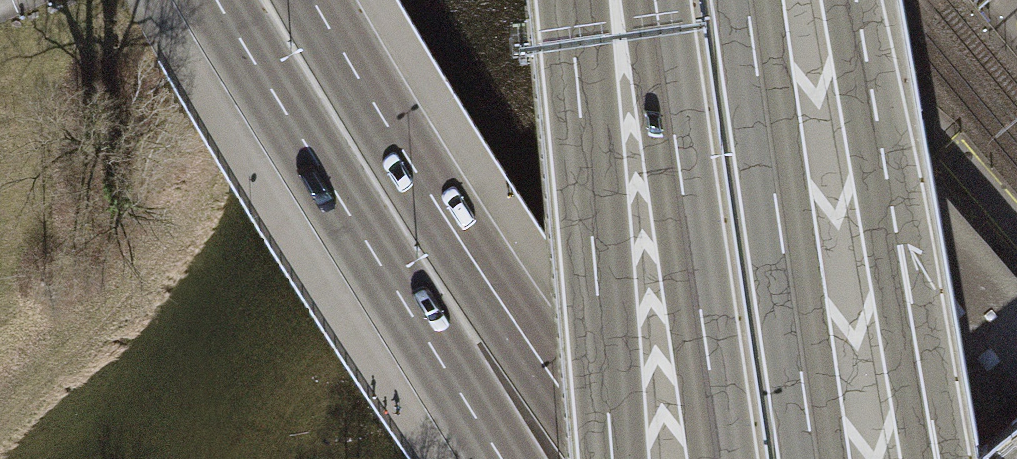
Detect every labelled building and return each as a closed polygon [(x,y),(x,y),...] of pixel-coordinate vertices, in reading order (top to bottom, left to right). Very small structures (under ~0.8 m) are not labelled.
[(824,368),(899,458),(963,458),(979,446),(1016,415),(1016,285),(907,153),(824,368)] [(979,446),(990,458),(1016,458),(1016,415),(979,446)]
